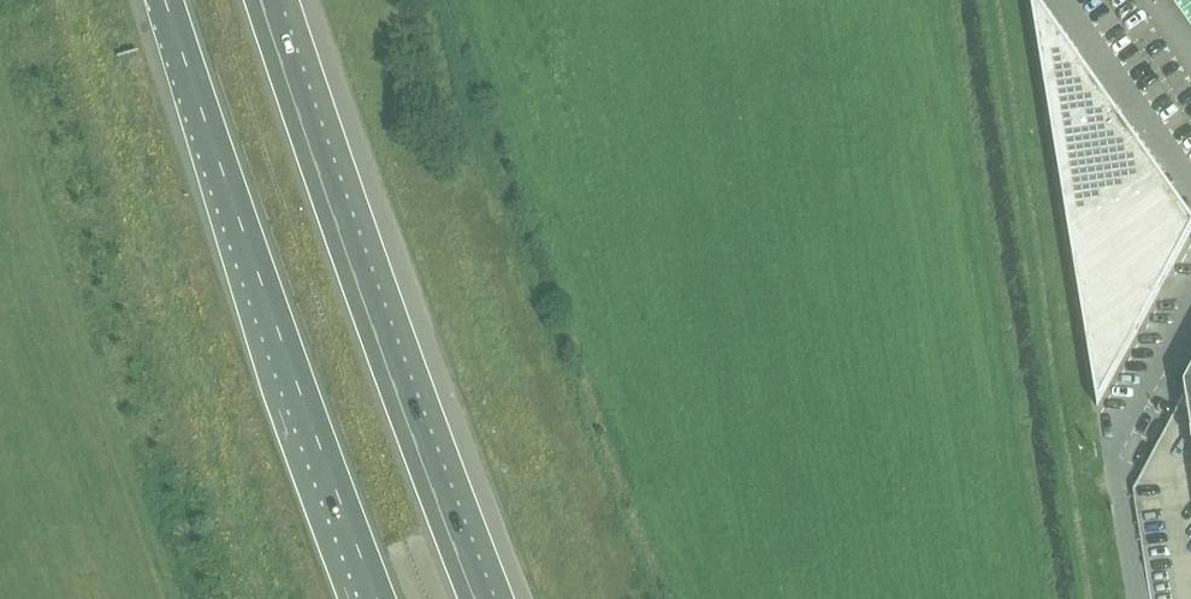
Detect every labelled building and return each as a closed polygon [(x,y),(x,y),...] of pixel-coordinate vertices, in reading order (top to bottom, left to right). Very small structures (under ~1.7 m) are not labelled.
[(1180,206),(1181,205),(1168,186),(1167,186),(1163,181),(1164,180),(1037,0),(1030,0),(1097,406),(1124,356),(1123,355),(1190,227),(1190,221),(1180,206)] [(1183,385),(1185,392),(1133,489),(1150,598),(1190,598),(1190,371),(1183,385)]
